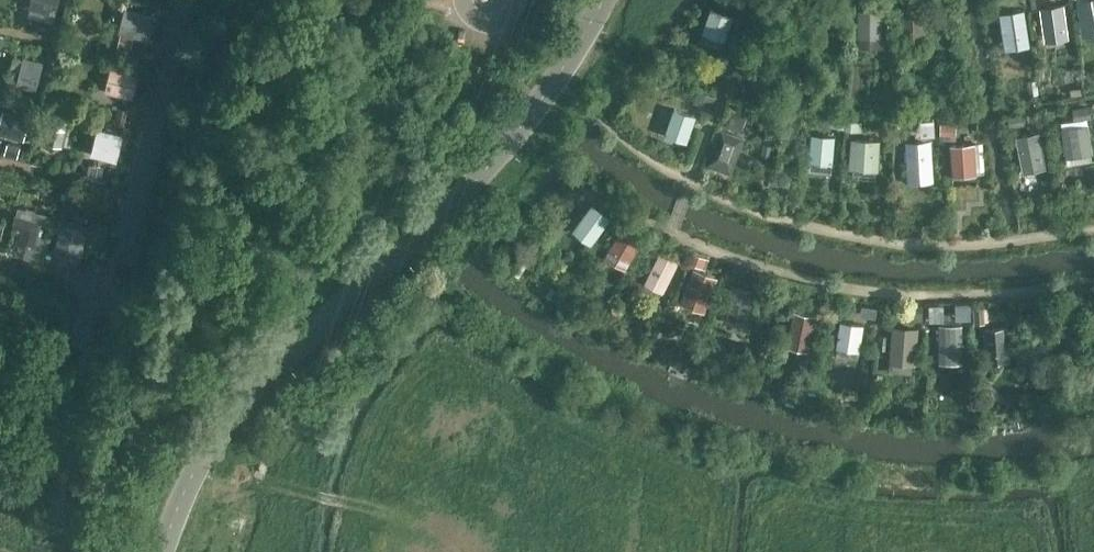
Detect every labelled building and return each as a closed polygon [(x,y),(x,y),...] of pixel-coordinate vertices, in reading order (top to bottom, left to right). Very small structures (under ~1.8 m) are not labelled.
[(58,12),(61,0),(32,0),(30,5),(58,12)] [(116,0),(113,0),(107,22),(135,30),(141,7),(116,0)] [(1093,17),(1093,0),(1083,0),(1085,18),(1093,17)] [(1041,7),(1047,41),(1073,36),(1067,2),(1041,7)] [(908,34),(928,34),(927,6),(907,7),(908,34)] [(700,29),(724,37),(731,16),(707,8),(700,29)] [(1005,47),(1030,45),(1028,8),(1003,9),(1005,47)] [(878,10),(852,10),(852,36),(878,36),(878,10)] [(3,62),(0,73),(0,85),(25,92),(31,69),(3,62)] [(135,97),(142,71),(113,64),(106,90),(135,97)] [(696,100),(713,106),(717,95),(700,89),(696,100)] [(688,142),(698,112),(675,105),(665,134),(688,142)] [(0,134),(28,137),(30,113),(2,110),(0,134)] [(944,122),(942,136),(956,138),(958,124),(944,122)] [(1093,157),(1088,123),(1066,127),(1071,160),(1093,157)] [(112,131),(83,125),(77,152),(106,158),(112,131)] [(1045,131),(1018,133),(1020,165),(1047,163),(1045,131)] [(741,139),(720,132),(709,166),(731,173),(741,139)] [(810,167),(835,169),(837,133),(812,132),(810,167)] [(881,137),(853,136),(852,167),(880,168),(881,137)] [(907,138),(909,181),(936,179),(934,137),(907,138)] [(976,169),(971,140),(952,143),(956,172),(976,169)] [(574,229),(593,243),(614,216),(595,201),(574,229)] [(42,252),(49,210),(19,205),(12,246),(42,252)] [(641,230),(620,217),(599,251),(620,264),(641,230)] [(56,255),(85,259),(89,228),(60,225),(56,255)] [(667,291),(682,259),(662,249),(646,281),(667,291)] [(713,278),(692,269),(679,301),(701,310),(713,278)] [(726,321),(750,324),(755,289),(731,285),(726,321)] [(793,310),(789,346),(814,349),(818,312),(793,310)] [(838,354),(862,357),(866,322),(841,319),(838,354)] [(940,361),(966,362),(966,322),(941,322),(940,361)] [(1009,325),(986,326),(988,362),(1011,360),(1009,325)] [(918,332),(892,330),(890,356),(917,358),(918,332)]
